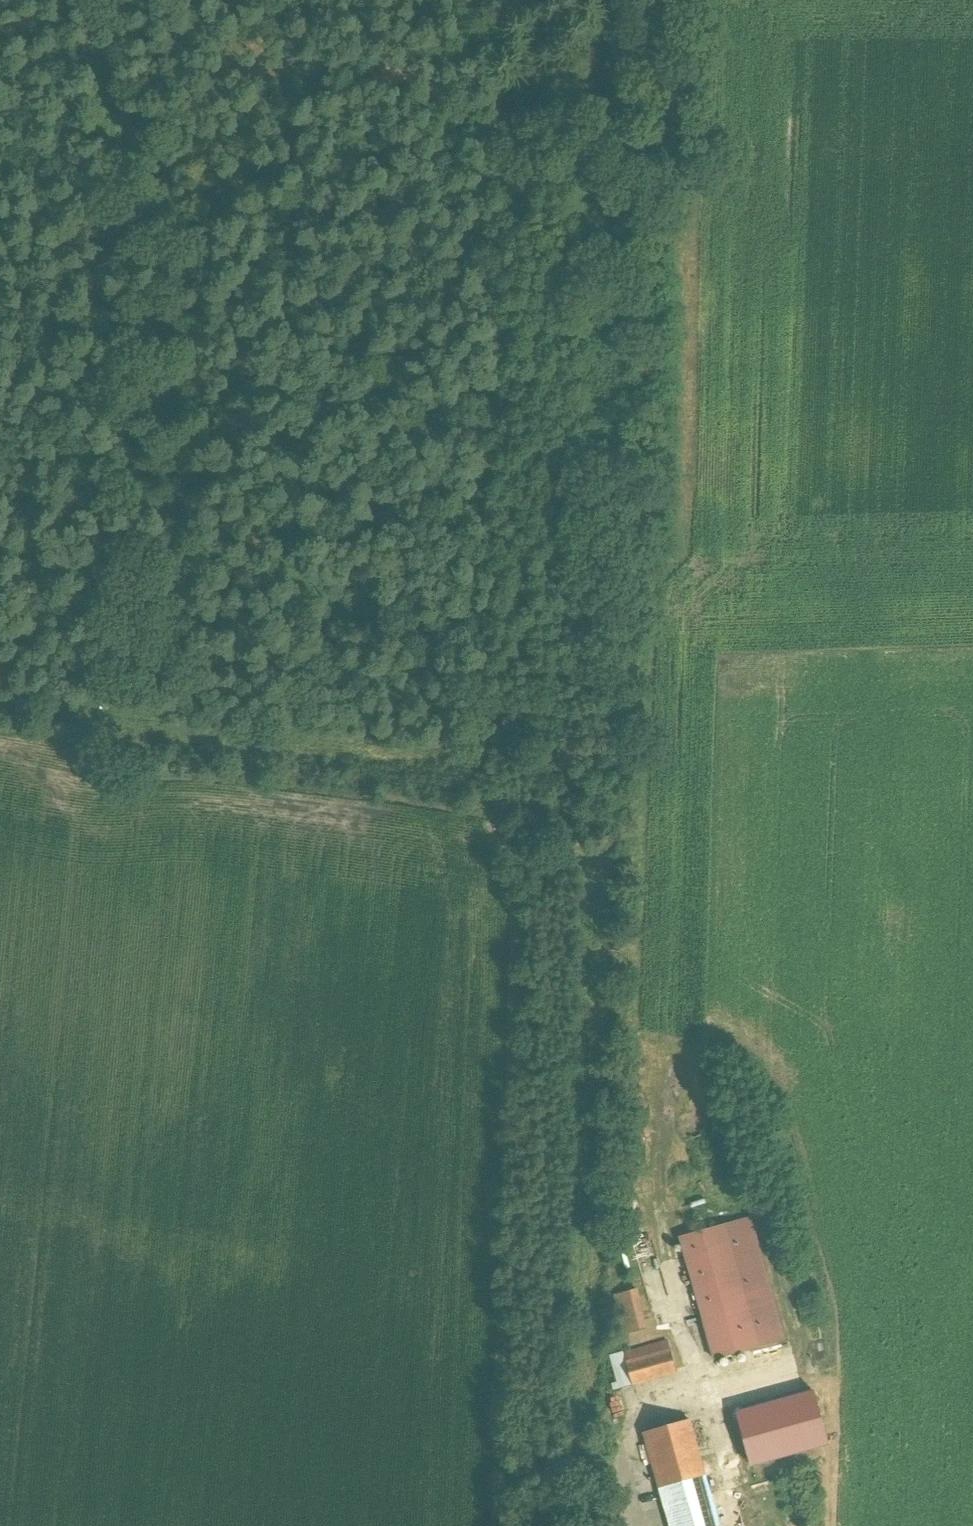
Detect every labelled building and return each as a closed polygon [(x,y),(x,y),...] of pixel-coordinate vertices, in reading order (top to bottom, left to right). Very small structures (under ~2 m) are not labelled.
[(757,1346),(728,1220),(694,1227),(723,1354),(757,1346)] [(704,1330),(626,1350),(634,1378),(711,1357),(704,1330)] [(768,1428),(763,1412),(736,1419),(750,1474),(778,1466),(774,1453),(782,1451),(777,1426),(768,1428)] [(647,1433),(668,1510),(689,1504),(713,1496),(691,1420),(647,1433)] [(689,1504),(696,1525),(758,1525),(747,1486),(713,1496),(689,1504)] [(689,1504),(668,1510),(673,1525),(696,1525),(689,1504)]
